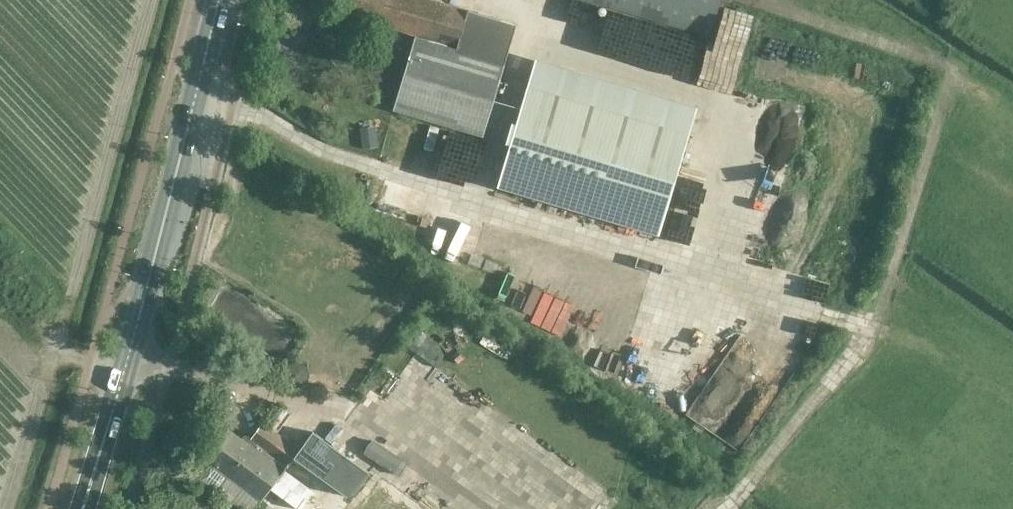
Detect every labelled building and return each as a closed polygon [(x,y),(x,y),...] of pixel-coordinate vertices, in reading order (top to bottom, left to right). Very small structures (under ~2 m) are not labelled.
[(468,10),(437,0),(339,0),(336,10),(371,21),(366,40),(387,46),(391,31),(386,30),(387,26),(415,34),(393,109),(483,136),(516,24),(468,10)] [(720,0),(588,0),(710,36),(720,0)] [(702,76),(735,85),(754,15),(721,6),(702,76)] [(498,182),(660,230),(696,111),(535,62),(498,182)] [(218,491),(242,508),(274,508),(262,500),(293,457),(299,448),(263,422),(251,438),(257,442),(254,446),(221,422),(198,454),(211,463),(200,478),(201,480),(202,482),(204,483),(205,485),(207,486),(208,487),(210,488),(214,490),(216,491),(218,491)] [(369,466),(315,427),(296,452),(350,492),(369,466)]
